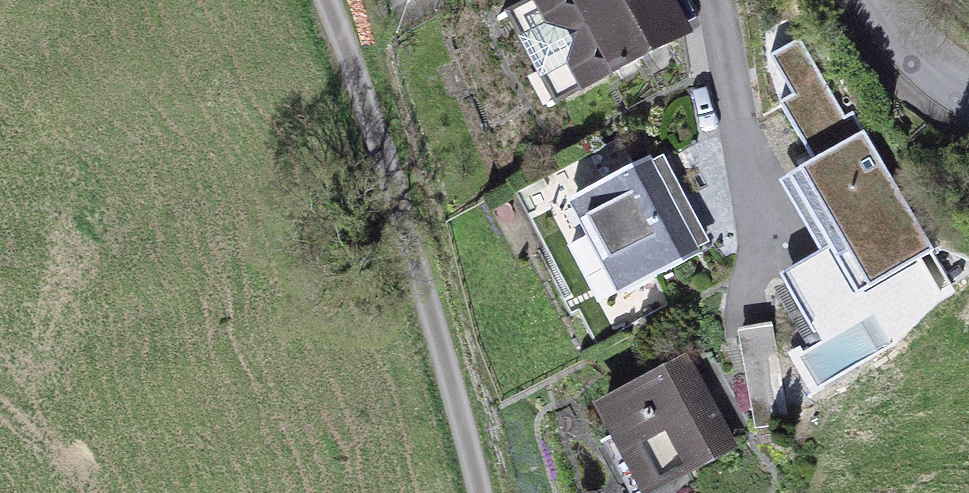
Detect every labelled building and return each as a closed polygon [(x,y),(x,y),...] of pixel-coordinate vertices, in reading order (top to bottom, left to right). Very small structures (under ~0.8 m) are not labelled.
[(515,23),(566,108),(676,42),(650,0),(553,0),(515,23)] [(827,159),(878,132),(866,112),(858,117),(812,38),(784,55),(807,94),(794,102),(827,159)] [(878,132),(827,159),(801,175),(871,295),(948,251),(878,132)] [(642,162),(546,213),(598,311),(694,260),(642,162)] [(818,341),(870,312),(838,255),(786,285),(818,341)] [(705,347),(598,403),(642,487),(749,432),(705,347)]
